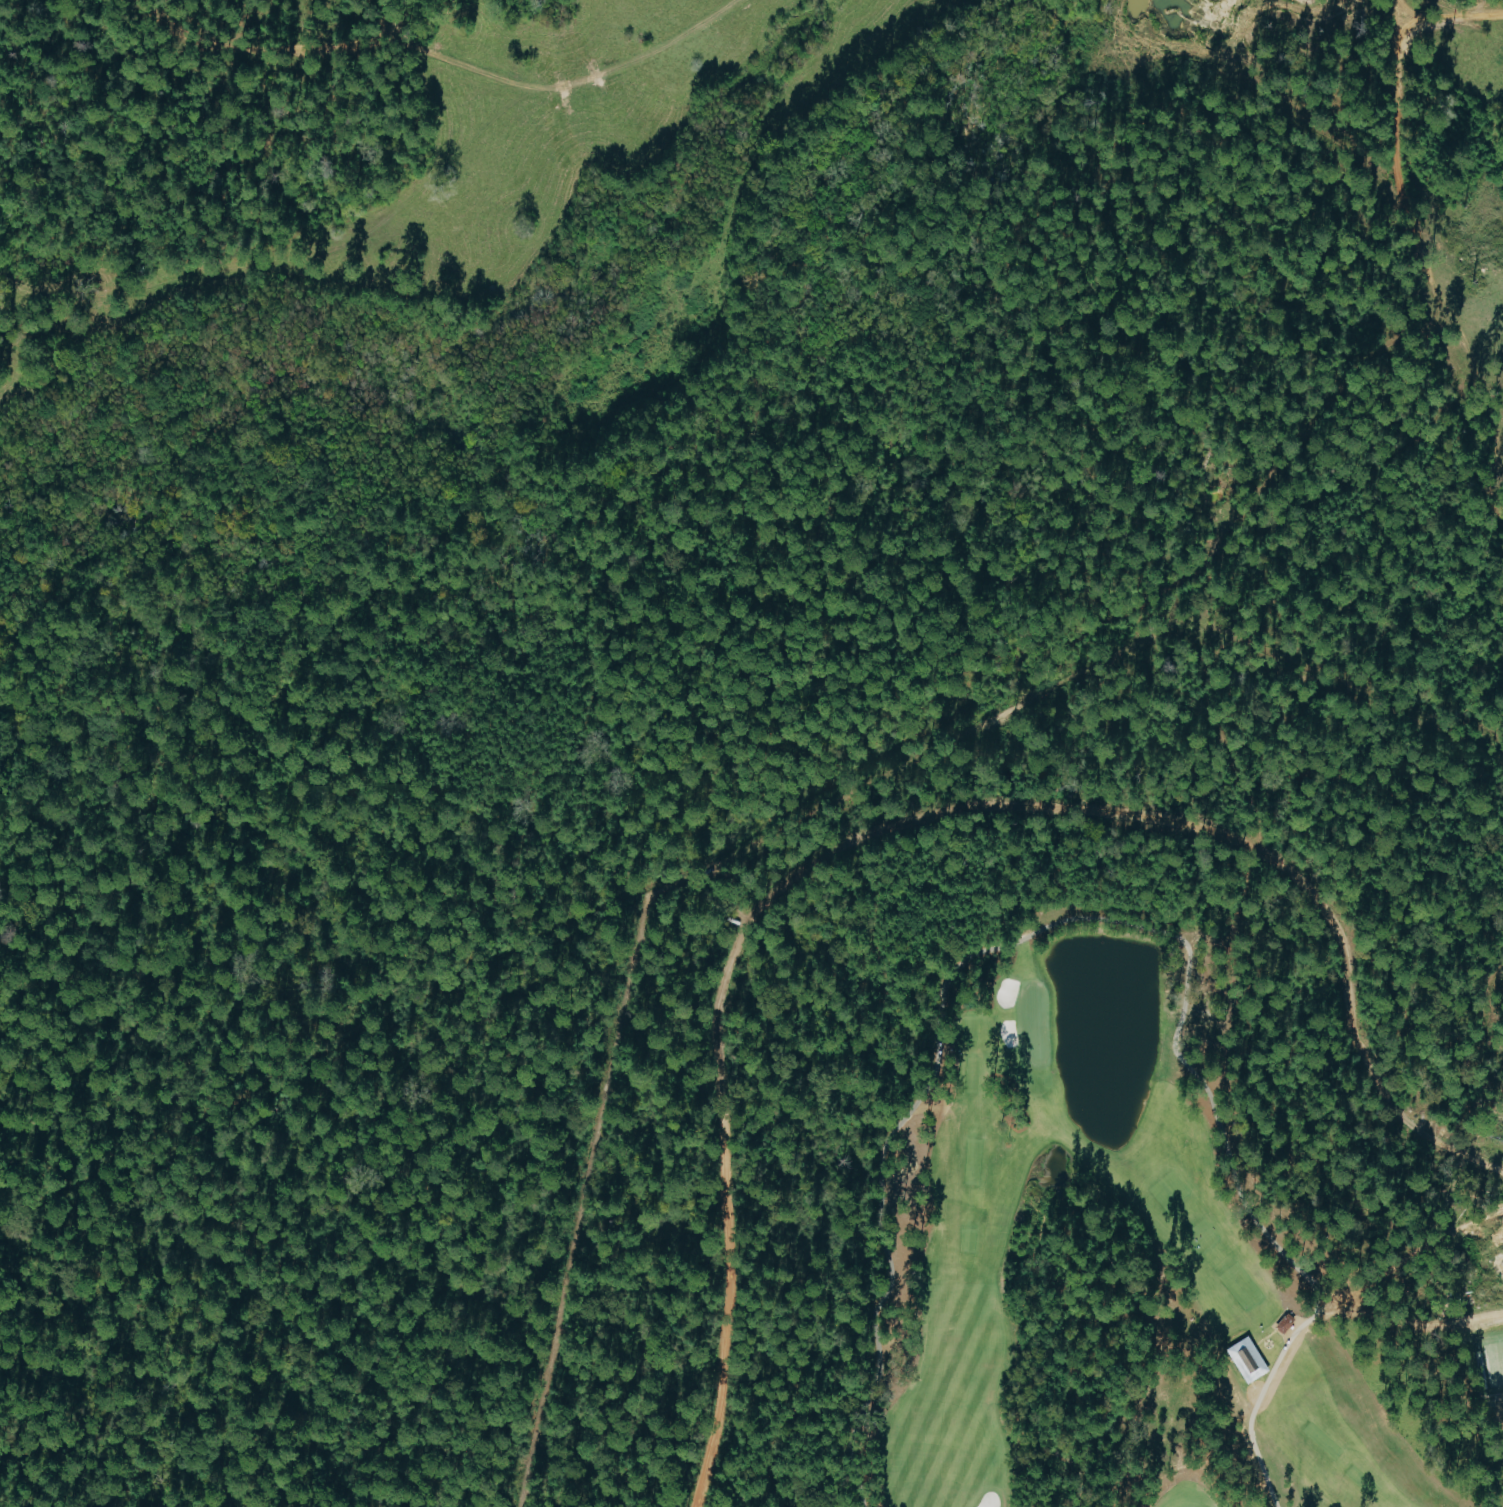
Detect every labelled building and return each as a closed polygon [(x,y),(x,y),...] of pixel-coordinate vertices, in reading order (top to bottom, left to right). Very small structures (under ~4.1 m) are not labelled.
[(1291,1318),(1281,1330),(1290,1338),(1300,1326),(1291,1318)] [(1249,1384),(1272,1370),(1250,1336),(1228,1349),(1249,1384)]
